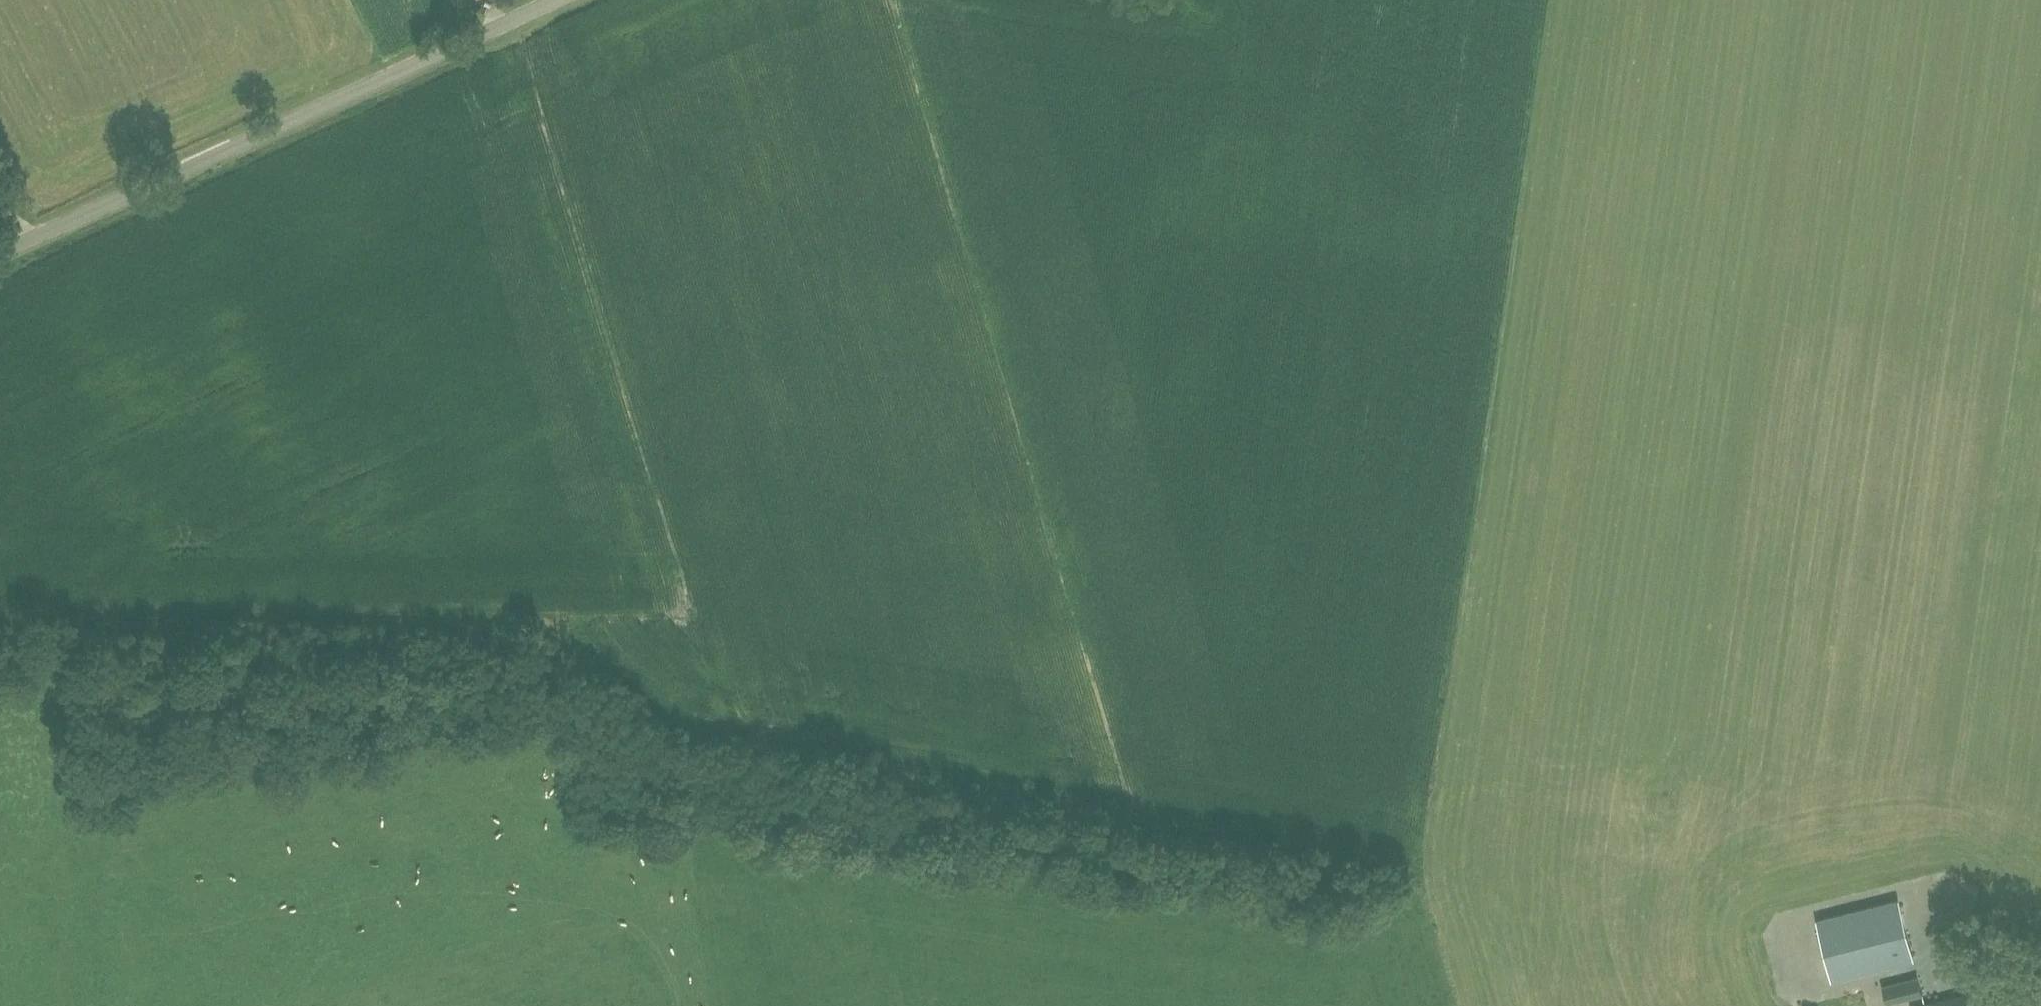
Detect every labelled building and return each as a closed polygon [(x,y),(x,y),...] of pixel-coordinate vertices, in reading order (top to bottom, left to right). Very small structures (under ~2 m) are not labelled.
[(1912,959),(1897,901),(1816,921),(1830,979),(1912,959)] [(1920,994),(1917,978),(1882,987),(1886,1002),(1920,994)] [(1970,994),(1925,1005),(1973,1005),(1970,994)]
